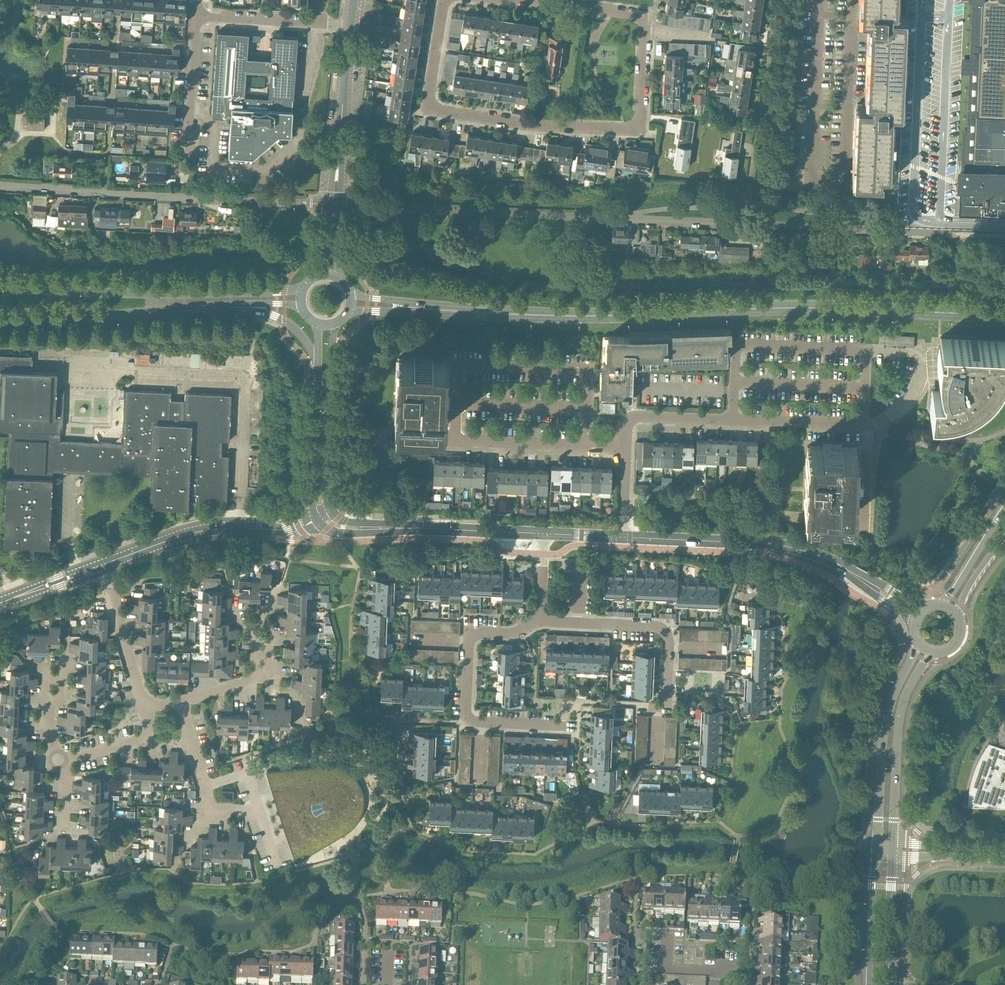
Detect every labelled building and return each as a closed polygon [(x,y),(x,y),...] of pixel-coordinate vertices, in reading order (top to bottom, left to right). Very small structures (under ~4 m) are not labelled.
[(42,7),(48,8),(48,13),(58,13),(58,18),(59,18),(60,0),(42,0),(42,7)] [(70,14),(71,0),(60,0),(59,18),(60,18),(60,14),(70,14)] [(70,14),(81,15),(82,0),(71,0),(70,14)] [(81,15),(91,16),(92,0),(82,0),(81,15)] [(102,17),(103,0),(92,0),(91,16),(91,21),(102,22),(102,17)] [(102,17),(113,17),(114,13),(114,9),(115,0),(103,0),(102,17)] [(114,13),(115,13),(119,13),(121,13),(120,18),(131,19),(131,24),(133,0),(115,0),(114,9),(114,13)] [(142,19),(144,0),(133,0),(131,24),(142,25),(142,19)] [(153,20),(154,0),(144,0),(142,19),(153,20)] [(164,21),(165,0),(154,0),(153,20),(164,21)] [(175,22),(176,0),(165,0),(164,21),(175,22)] [(187,0),(176,0),(175,22),(186,23),(186,14),(188,14),(188,11),(187,11),(187,0)] [(406,6),(424,9),(426,0),(407,0),(406,6)] [(681,14),(683,14),(687,14),(691,15),(692,8),(694,8),(695,2),(685,1),(685,2),(675,0),(668,0),(666,11),(669,12),(675,13),(681,14)] [(762,1),(756,0),(736,0),(735,1),(745,5),(744,10),(744,11),(760,13),(762,1)] [(861,18),(871,18),(896,19),(896,14),(897,0),(862,0),(861,18)] [(916,198),(930,199),(929,213),(958,215),(958,214),(959,214),(1004,216),(1004,0),(924,0),(916,198)] [(423,20),(424,9),(406,6),(404,17),(423,20)] [(759,26),(760,13),(744,11),(744,10),(734,9),(733,14),(743,17),(742,22),(742,23),(759,26)] [(461,37),(461,39),(473,41),(475,32),(474,32),(477,15),(464,13),(463,19),(462,25),(462,30),(462,31),(461,37)] [(685,27),(691,28),(693,15),(691,15),(687,14),(685,27)] [(905,14),(896,14),(896,19),(871,18),(867,104),(892,105),(892,111),(901,111),(905,14)] [(489,17),(477,15),(474,32),(475,32),(480,32),(481,43),(486,44),(487,33),(486,33),(489,17)] [(697,29),(703,30),(705,17),(699,16),(697,29)] [(404,17),(402,28),(421,31),(423,20),(404,17)] [(451,17),(450,23),(462,25),(463,19),(451,17)] [(501,19),(489,17),(486,33),(487,33),(492,34),(493,44),(498,45),(499,35),(501,19)] [(705,17),(703,30),(709,31),(711,18),(705,17)] [(514,20),(501,19),(499,35),(505,36),(505,46),(510,47),(511,37),(514,20)] [(526,22),(514,20),(511,37),(517,38),(517,48),(522,49),(523,43),(524,39),(523,39),(526,22)] [(757,38),(759,26),(742,23),(742,22),(732,21),(731,26),(741,30),(740,36),(757,38)] [(523,43),(529,43),(530,50),(534,51),(539,24),(526,22),(523,39),(524,39),(523,43)] [(450,23),(449,29),(462,31),(462,30),(462,25),(450,23)] [(402,28),(400,39),(419,42),(421,31),(402,28)] [(449,29),(448,35),(461,37),(462,31),(449,29)] [(213,116),(222,117),(231,117),(232,104),(244,105),(245,94),(246,71),(247,57),(249,33),(248,33),(237,33),(229,32),(218,31),(213,116)] [(119,40),(122,40),(130,41),(130,32),(119,32),(119,40)] [(247,57),(246,71),(271,72),(269,96),(270,96),(292,97),(294,97),(298,37),(273,35),(272,59),(247,57)] [(448,35),(447,41),(460,43),(461,39),(461,37),(448,35)] [(552,71),(559,72),(563,38),(550,36),(548,53),(547,52),(544,54),(544,58),(546,60),(547,60),(545,73),(552,75),(552,71)] [(418,53),(419,42),(400,39),(390,38),(388,48),(399,50),(418,53)] [(727,51),(726,58),(736,60),(736,61),(753,63),(755,50),(754,50),(755,46),(755,45),(729,41),(728,46),(727,51)] [(66,70),(77,71),(79,47),(67,46),(66,59),(65,61),(66,61),(66,70)] [(77,71),(88,72),(89,48),(79,47),(77,71)] [(160,77),(171,78),(171,73),(178,73),(180,50),(180,47),(173,47),(173,48),(173,50),(173,54),(162,53),(160,77)] [(88,72),(98,72),(100,50),(100,48),(89,48),(88,72)] [(100,50),(98,72),(110,73),(110,69),(111,51),(111,49),(100,48),(100,50)] [(111,51),(110,69),(111,69),(114,69),(117,69),(117,74),(128,74),(129,50),(115,49),(111,49),(111,51)] [(128,74),(138,75),(140,51),(129,50),(128,74)] [(399,50),(397,61),(416,64),(418,53),(399,50)] [(138,75),(149,76),(151,52),(140,51),(138,75)] [(149,76),(160,77),(162,53),(151,52),(149,76)] [(445,52),(444,58),(457,61),(458,54),(445,52)] [(693,56),(687,56),(683,55),(681,55),(675,55),(669,54),(666,54),(665,67),(682,68),(682,67),(683,62),(693,60),(693,56)] [(444,58),(443,64),(456,67),(457,61),(444,58)] [(751,75),(753,63),(736,61),(736,60),(726,58),(726,63),(725,70),(734,72),(734,73),(751,75)] [(397,61),(395,72),(414,75),(416,64),(397,61)] [(461,74),(455,73),(454,78),(453,84),(452,90),(465,92),(467,75),(468,75),(469,65),(465,65),(461,74)] [(465,92),(477,94),(479,77),(480,77),(482,67),(477,66),(473,76),(468,75),(467,75),(465,92)] [(665,67),(665,80),(682,80),(682,74),(692,73),(692,68),(682,67),(682,68),(665,67)] [(477,94),(489,96),(492,79),(493,79),(494,69),(489,68),(485,78),(480,77),(479,77),(477,94)] [(442,70),(442,76),(454,78),(455,73),(455,72),(442,70)] [(489,96),(502,98),(504,81),(505,81),(506,71),(501,70),(498,80),(493,79),(492,79),(489,96)] [(749,88),(751,75),(734,73),(734,72),(725,70),(724,76),(733,79),(732,84),(732,85),(749,88)] [(395,72),(394,82),(412,85),(414,75),(395,72)] [(502,98),(514,100),(516,83),(517,83),(519,73),(514,72),(510,82),(505,81),(504,81),(502,98)] [(522,84),(517,83),(516,83),(514,100),(526,102),(531,75),(526,74),(522,84)] [(441,82),(453,84),(454,78),(442,76),(441,82)] [(665,80),(664,92),(681,93),(681,92),(681,87),(691,85),(692,80),(682,80),(665,80)] [(394,82),(392,93),(411,96),(412,85),(394,82)] [(718,82),(717,90),(726,91),(727,90),(732,91),(730,97),(747,100),(749,88),(732,85),(732,84),(718,82)] [(691,92),(681,92),(681,93),(664,92),(663,105),(680,105),(681,99),(691,97),(691,92)] [(68,100),(66,121),(73,122),(72,127),(84,128),(85,104),(75,103),(75,100),(75,98),(75,93),(68,93),(68,100)] [(409,107),(411,96),(392,93),(390,104),(409,107)] [(231,126),(229,153),(254,155),(280,133),(292,134),(293,121),(294,108),(292,108),(292,97),(270,96),(269,96),(245,94),(244,105),(232,104),(231,117),(231,118),(231,126)] [(704,94),(694,94),(694,102),(704,103),(704,94)] [(745,113),(747,100),(730,97),(721,95),(720,100),(729,104),(728,110),(745,113)] [(156,133),(167,133),(167,129),(174,129),(176,106),(176,103),(169,102),(169,103),(168,106),(168,109),(158,109),(156,133)] [(857,103),(855,144),(854,181),(882,182),(882,176),(881,176),(881,173),(889,173),(892,111),(892,105),(867,104),(857,103)] [(84,128),(94,128),(96,106),(96,104),(85,104),(84,128)] [(96,106),(94,128),(105,129),(106,127),(106,125),(106,120),(107,107),(107,105),(96,104),(96,106)] [(409,107),(390,104),(388,115),(407,118),(409,107)] [(106,120),(106,125),(108,125),(110,125),(111,125),(113,125),(113,127),(113,130),(124,130),(126,106),(114,106),(112,106),(111,105),(109,105),(107,105),(107,107),(106,120)] [(134,131),(136,109),(136,107),(126,106),(124,130),(134,131)] [(145,132),(147,110),(147,108),(136,107),(136,109),(134,131),(145,132)] [(145,132),(156,133),(158,109),(147,108),(147,110),(145,132)] [(27,114),(27,120),(27,128),(45,129),(45,114),(27,114)] [(681,119),(673,165),(687,167),(695,121),(681,119)] [(734,129),(732,141),(740,142),(742,130),(734,129)] [(420,161),(422,151),(421,151),(424,134),(412,132),(409,149),(415,150),(415,160),(420,161)] [(436,136),(424,134),(421,151),(422,151),(427,152),(428,162),(433,163),(434,153),(436,136)] [(466,145),(465,152),(471,153),(472,163),(476,164),(478,154),(477,154),(480,137),(468,135),(466,145)] [(446,155),(448,142),(449,138),(436,136),(434,153),(439,154),(440,164),(445,165),(446,155)] [(492,139),(480,137),(477,154),(478,154),(483,155),(484,165),(489,166),(490,156),(489,156),(492,139)] [(505,141),(492,139),(489,156),(490,156),(495,157),(496,167),(501,167),(503,158),(502,158),(505,141)] [(515,157),(517,144),(517,143),(505,141),(502,158),(503,158),(508,159),(508,169),(513,170),(515,157)] [(548,141),(546,149),(545,158),(551,159),(552,169),(556,170),(558,160),(560,143),(548,141)] [(460,144),(454,143),(452,158),(455,159),(455,156),(458,156),(460,144)] [(573,145),(560,143),(558,160),(563,161),(564,171),(569,172),(573,145)] [(574,171),(573,177),(581,178),(582,172),(583,172),(583,169),(588,170),(595,171),(596,167),(599,145),(586,143),(584,155),(578,154),(576,171),(574,171)] [(466,145),(460,144),(458,156),(464,158),(465,152),(466,145)] [(616,165),(634,168),(637,146),(625,144),(624,151),(617,150),(616,160),(615,165),(616,165)] [(529,146),(522,145),(520,158),(526,159),(529,146)] [(599,145),(596,167),(607,168),(606,175),(614,176),(616,165),(615,165),(616,160),(609,159),(611,147),(599,145)] [(535,147),(529,146),(526,159),(533,160),(535,147)] [(637,146),(634,168),(653,170),(656,153),(650,152),(650,148),(637,146)] [(725,151),(722,173),(735,175),(739,153),(739,149),(731,148),(726,147),(725,151)] [(54,166),(54,164),(54,161),(44,160),(44,172),(49,172),(49,166),(54,166)] [(165,162),(157,162),(148,161),(147,182),(165,182),(165,162)] [(54,164),(54,166),(53,174),(71,175),(72,165),(54,164)] [(138,177),(139,165),(130,165),(129,177),(138,177)] [(46,217),(47,204),(33,203),(33,217),(46,217)] [(62,226),(88,227),(88,218),(86,218),(87,204),(70,203),(70,204),(58,203),(58,217),(58,225),(62,225),(62,226)] [(95,207),(95,218),(96,218),(100,218),(100,226),(117,227),(117,226),(117,220),(129,220),(130,209),(121,208),(101,207),(95,207)] [(902,210),(890,210),(890,222),(902,222),(902,210)] [(201,212),(197,212),(181,211),(180,222),(177,222),(177,229),(180,229),(180,227),(183,227),(183,222),(190,222),(189,225),(201,225),(201,212)] [(632,228),(629,228),(612,227),(612,238),(611,244),(620,244),(620,239),(628,239),(629,236),(632,236),(632,228)] [(704,245),(705,235),(690,234),(690,235),(681,235),(680,244),(689,245),(704,245)] [(705,235),(704,245),(720,246),(720,250),(725,250),(724,260),(748,261),(749,246),(725,245),(725,240),(721,240),(721,235),(705,235)] [(658,258),(671,258),(672,252),(665,251),(665,245),(659,244),(658,258)] [(909,256),(927,257),(928,245),(910,245),(910,251),(904,250),(891,250),(890,255),(909,256)] [(871,255),(860,254),(859,263),(870,264),(871,255)] [(603,335),(602,371),(600,371),(600,383),(602,383),(602,391),(601,391),(602,400),(623,399),(623,398),(627,398),(627,400),(633,400),(633,389),(632,389),(632,385),(633,384),(632,384),(633,378),(633,377),(633,372),(633,370),(633,363),(635,363),(635,365),(636,365),(636,363),(645,363),(645,365),(658,365),(658,363),(675,362),(675,364),(688,364),(688,361),(705,361),(705,363),(718,363),(718,360),(727,360),(727,355),(729,355),(729,346),(726,346),(726,339),(731,339),(731,329),(630,333),(630,336),(603,335)] [(914,335),(885,334),(885,345),(914,346),(914,335)] [(940,338),(941,338),(940,345),(940,347),(939,352),(939,356),(938,361),(938,365),(939,370),(940,375),(941,380),(942,385),(942,388),(941,388),(932,388),(930,409),(935,409),(940,409),(943,409),(948,408),(953,407),(958,406),(961,405),(965,403),(968,402),(973,400),(975,398),(979,395),(983,392),(987,389),(989,387),(992,383),(995,379),(998,375),(999,374),(1001,370),(1003,365),(1004,361),(1004,339),(940,336),(940,338)] [(149,365),(150,354),(135,353),(134,365),(149,365)] [(395,424),(411,424),(411,427),(430,428),(430,425),(445,426),(448,359),(433,358),(433,355),(414,354),(414,358),(398,357),(395,424)] [(1,370),(31,371),(32,356),(0,355),(0,381),(1,370)] [(64,393),(64,392),(56,392),(57,372),(31,371),(1,370),(0,381),(0,430),(9,431),(3,545),(18,546),(18,553),(34,554),(34,546),(49,547),(53,471),(76,472),(151,475),(150,506),(189,507),(189,492),(196,492),(196,500),(227,501),(229,455),(221,455),(222,440),(229,441),(231,395),(185,393),(185,400),(170,400),(171,392),(125,390),(122,443),(93,442),(82,441),(60,440),(60,427),(62,427),(64,393)] [(615,412),(615,402),(603,402),(602,411),(615,412)] [(696,459),(707,460),(707,439),(697,439),(696,459)] [(717,439),(707,439),(707,460),(717,460),(717,439)] [(727,440),(717,439),(717,460),(726,461),(727,440)] [(737,440),(727,440),(726,461),(737,461),(737,440)] [(747,441),(737,440),(737,461),(746,461),(747,441)] [(642,462),(653,462),(654,442),(643,441),(642,462)] [(747,441),(746,461),(757,462),(758,441),(747,441)] [(653,462),(663,463),(664,442),(654,442),(653,462)] [(663,463),(673,463),(673,443),(664,442),(663,463)] [(673,463),(683,464),(684,443),(673,443),(673,463)] [(683,464),(693,464),(694,444),(684,443),(683,464)] [(805,513),(820,513),(820,517),(839,517),(839,514),(854,515),(857,448),(842,447),(842,444),(823,443),(823,446),(808,446),(805,513)] [(443,481),(444,461),(434,460),(433,481),(443,481)] [(454,461),(444,461),(443,481),(453,482),(454,461)] [(464,461),(454,461),(453,482),(463,482),(464,461)] [(474,462),(464,461),(463,482),(473,483),(474,462)] [(473,483),(484,483),(485,462),(474,462),(473,483)] [(550,486),(561,486),(562,466),(551,465),(550,486)] [(561,486),(571,487),(571,466),(562,466),(561,486)] [(571,487),(581,487),(582,467),(571,466),(571,487)] [(591,467),(582,467),(581,487),(590,488),(591,467)] [(590,488),(601,488),(601,468),(591,467),(590,488)] [(487,488),(497,489),(498,468),(488,468),(487,488)] [(497,489),(507,489),(508,468),(498,468),(497,489)] [(507,489),(517,489),(518,469),(508,468),(507,489)] [(601,488),(611,489),(612,468),(601,468),(601,488)] [(528,469),(518,469),(517,489),(527,490),(528,469)] [(538,470),(528,469),(527,490),(537,490),(538,470)] [(537,490),(547,491),(548,470),(538,470),(537,490)] [(461,591),(471,592),(472,565),(468,565),(468,570),(461,569),(460,597),(461,597),(461,591)] [(472,570),(472,565),(471,592),(481,592),(482,566),(478,566),(478,570),(472,570)] [(482,570),(483,566),(482,566),(481,592),(491,593),(492,566),(489,566),(489,571),(482,570)] [(493,566),(492,566),(491,593),(501,593),(501,599),(503,567),(499,567),(499,571),(493,571),(493,566)] [(503,578),(503,567),(501,599),(512,600),(513,573),(509,573),(509,578),(503,578)] [(614,595),(615,568),(611,568),(611,573),(604,573),(603,595),(614,595)] [(614,595),(624,595),(625,569),(622,569),(622,574),(615,573),(616,568),(615,568),(614,595)] [(419,569),(418,596),(429,596),(430,570),(429,574),(423,574),(423,569),(419,569)] [(454,575),(454,571),(451,570),(449,597),(460,597),(461,569),(461,576),(454,575)] [(624,595),(635,596),(636,569),(632,569),(632,574),(626,574),(626,569),(625,569),(624,595)] [(635,596),(645,596),(646,570),(643,570),(643,574),(636,574),(636,569),(635,596)] [(429,596),(439,597),(440,570),(440,575),(433,574),(434,570),(430,570),(429,596)] [(449,597),(451,570),(450,570),(450,575),(444,575),(444,570),(440,570),(439,597),(439,602),(449,603),(449,597)] [(645,596),(656,597),(657,570),(653,570),(653,575),(647,575),(647,570),(646,570),(645,596)] [(656,597),(666,597),(667,571),(663,571),(663,575),(657,575),(657,570),(656,597)] [(271,585),(276,585),(277,572),(260,571),(260,580),(259,598),(264,598),(264,589),(271,589),(271,585)] [(667,571),(666,597),(676,598),(676,604),(678,571),(674,571),(674,576),(667,576),(668,571),(667,571)] [(676,604),(687,604),(688,578),(684,577),(684,582),(678,582),(678,571),(676,604)] [(513,578),(513,573),(512,600),(523,600),(524,574),(520,573),(519,578),(513,578)] [(203,600),(231,601),(231,597),(221,597),(221,590),(220,590),(221,577),(204,576),(203,600)] [(249,608),(250,576),(248,576),(248,580),(234,579),(234,592),(239,592),(239,597),(245,597),(245,608),(249,608)] [(250,576),(249,608),(253,608),(253,598),(259,598),(260,580),(252,580),(252,576),(250,576)] [(368,589),(394,590),(395,579),(368,578),(368,582),(373,582),(372,589),(368,588),(368,589)] [(687,604),(697,605),(698,578),(695,578),(694,583),(688,582),(688,578),(687,604)] [(697,605),(707,605),(709,578),(705,578),(705,583),(698,583),(699,578),(698,578),(697,605)] [(709,578),(707,605),(718,606),(719,579),(715,579),(715,584),(709,583),(709,578)] [(278,595),(277,599),(310,600),(310,598),(306,598),(307,589),(288,588),(288,595),(278,595)] [(394,601),(394,590),(368,589),(367,593),(372,593),(372,599),(367,599),(394,601)] [(748,602),(747,612),(769,613),(769,607),(774,607),(774,598),(759,590),(759,602),(748,602)] [(129,603),(129,607),(157,608),(164,608),(164,598),(157,598),(157,597),(157,592),(145,592),(144,597),(139,597),(139,603),(129,603)] [(277,599),(277,603),(278,603),(288,604),(288,609),(306,610),(306,602),(310,602),(310,600),(277,599)] [(394,601),(367,599),(367,603),(372,603),(372,609),(371,609),(371,610),(388,610),(387,611),(393,611),(394,601)] [(203,600),(202,610),(220,611),(221,605),(231,605),(231,601),(203,600)] [(482,612),(490,612),(491,603),(486,603),(486,608),(483,607),(482,612)] [(129,607),(128,611),(139,611),(138,618),(156,619),(156,618),(157,608),(129,607)] [(277,615),(277,619),(309,621),(309,619),(305,619),(306,610),(288,609),(287,616),(277,615)] [(365,619),(365,620),(387,621),(387,611),(388,610),(371,610),(371,609),(361,609),(361,613),(366,613),(365,619)] [(86,618),(86,622),(89,624),(89,626),(107,627),(108,616),(103,616),(103,611),(90,610),(90,615),(90,616),(86,618)] [(229,622),(229,617),(220,617),(220,611),(202,610),(202,621),(206,621),(211,621),(229,622)] [(747,612),(747,623),(768,624),(769,617),(773,617),(774,614),(769,613),(747,612)] [(138,618),(138,622),(147,622),(147,629),(165,629),(165,618),(156,618),(156,619),(138,618)] [(277,619),(277,624),(287,624),(287,630),(305,631),(305,623),(309,623),(309,621),(277,619)] [(387,631),(387,621),(365,620),(365,619),(360,619),(360,623),(365,624),(365,630),(387,631)] [(206,621),(205,631),(239,632),(239,628),(228,628),(229,622),(211,621),(206,621)] [(752,633),(779,635),(779,634),(774,634),(774,628),(779,628),(779,624),(768,624),(747,623),(753,623),(752,633)] [(60,638),(65,638),(66,625),(49,625),(49,634),(50,634),(49,651),(53,652),(53,642),(60,643),(60,638)] [(98,637),(107,638),(107,627),(89,626),(89,636),(89,637),(98,637)] [(38,660),(39,628),(37,628),(37,633),(28,633),(27,651),(34,651),(33,660),(38,660)] [(38,660),(42,660),(42,651),(49,651),(50,634),(49,634),(41,633),(41,629),(39,628),(38,660)] [(147,635),(136,635),(136,639),(164,640),(165,629),(147,629),(147,635)] [(287,631),(286,635),(295,635),(295,641),(313,642),(314,633),(318,634),(318,631),(314,631),(305,631),(287,630),(287,631)] [(386,642),(387,631),(365,630),(360,630),(360,634),(365,634),(364,640),(364,641),(386,642)] [(205,631),(205,642),(228,643),(228,636),(238,637),(239,632),(205,631)] [(752,633),(752,644),(778,645),(774,645),(774,638),(778,639),(779,635),(752,633)] [(97,647),(98,637),(89,637),(89,636),(80,636),(79,642),(70,642),(70,646),(97,647)] [(143,649),(143,655),(156,655),(156,650),(164,650),(164,640),(136,639),(136,643),(146,643),(146,649),(143,649)] [(386,652),(386,642),(364,641),(364,640),(360,640),(359,644),(364,644),(364,651),(386,652)] [(284,647),(284,651),(313,653),(318,653),(319,647),(313,647),(313,642),(295,641),(295,648),(284,647)] [(204,652),(209,652),(238,653),(238,649),(228,649),(228,643),(205,642),(204,652)] [(546,647),(545,669),(556,669),(557,642),(553,642),(553,647),(546,647)] [(556,669),(566,670),(567,643),(563,643),(563,648),(557,647),(557,643),(557,642),(556,669)] [(567,643),(566,670),(567,672),(569,673),(574,673),(575,672),(576,670),(578,643),(574,643),(574,648),(567,648),(568,643),(567,643)] [(576,670),(587,671),(588,644),(584,644),(584,648),(578,648),(578,643),(576,670)] [(497,659),(524,660),(524,659),(519,659),(519,653),(524,653),(524,649),(522,649),(523,644),(512,644),(512,649),(498,648),(497,659)] [(587,671),(597,671),(598,644),(595,644),(595,649),(588,649),(588,644),(587,671)] [(597,671),(608,672),(609,645),(605,645),(605,649),(599,649),(599,644),(598,644),(597,671)] [(752,644),(751,654),(778,656),(778,655),(773,655),(773,649),(778,649),(778,645),(752,644)] [(633,662),(659,664),(659,663),(654,663),(654,657),(659,657),(660,646),(651,645),(651,652),(633,652),(633,662)] [(97,658),(97,657),(97,647),(70,646),(70,650),(79,651),(79,657),(97,658)] [(312,662),(313,653),(284,651),(284,655),(294,656),(294,662),(312,663),(312,662)] [(178,661),(178,679),(188,680),(189,675),(193,675),(194,662),(189,662),(190,652),(187,652),(186,661),(178,661)] [(209,662),(209,663),(214,663),(219,663),(219,669),(219,676),(224,676),(225,673),(232,673),(232,666),(232,664),(227,663),(227,657),(238,658),(238,653),(209,652),(209,662)] [(157,660),(156,678),(167,679),(168,654),(166,654),(166,661),(157,660)] [(168,654),(167,679),(178,679),(178,661),(170,661),(170,654),(168,654)] [(751,654),(751,665),(777,666),(773,665),(773,659),(778,659),(778,656),(751,654)] [(79,657),(79,661),(88,662),(88,668),(105,669),(106,661),(113,661),(113,658),(106,658),(97,657),(97,658),(79,657)] [(497,659),(497,669),(530,671),(530,670),(519,670),(519,663),(524,664),(524,660),(497,659)] [(38,682),(38,678),(29,677),(29,671),(24,671),(24,665),(18,665),(18,660),(13,660),(12,665),(11,665),(10,681),(38,682)] [(294,662),(294,666),(303,667),(303,673),(321,674),(321,666),(325,666),(325,663),(321,663),(312,662),(312,663),(294,662)] [(633,662),(632,673),(658,674),(654,673),(654,667),(659,667),(659,664),(633,662)] [(777,666),(751,665),(750,675),(744,675),(772,676),(772,670),(777,670),(777,666)] [(78,678),(105,679),(110,679),(110,669),(105,669),(88,668),(87,674),(78,674),(78,678)] [(530,671),(497,669),(497,670),(498,670),(498,680),(502,680),(529,681),(524,680),(525,674),(529,674),(530,671)] [(292,678),(292,683),(324,684),(324,682),(321,682),(321,674),(303,673),(302,679),(292,678)] [(632,673),(632,683),(658,684),(653,684),(653,677),(658,678),(658,674),(632,673)] [(744,675),(744,685),(771,686),(771,683),(766,683),(766,677),(772,677),(772,676),(744,675)] [(391,703),(392,677),(381,676),(380,703),(384,703),(384,698),(391,698),(391,703)] [(403,677),(392,677),(391,703),(395,703),(395,698),(401,699),(401,709),(403,677)] [(412,710),(413,683),(403,683),(403,677),(401,709),(405,710),(405,705),(411,705),(411,710),(412,710)] [(105,690),(105,679),(78,678),(78,682),(87,683),(87,689),(105,690)] [(502,680),(502,690),(529,692),(529,691),(524,691),(524,684),(529,685),(529,681),(502,680)] [(37,686),(38,682),(10,681),(10,691),(28,692),(28,686),(37,686)] [(292,683),(292,687),(302,688),(302,694),(307,694),(307,699),(320,700),(320,686),(324,686),(324,684),(292,683)] [(423,684),(413,683),(412,710),(416,710),(416,705),(422,706),(422,710),(423,684)] [(658,684),(632,683),(631,694),(652,695),(653,688),(658,688),(658,684)] [(434,684),(423,684),(422,710),(426,710),(426,706),(433,706),(432,711),(433,711),(434,684)] [(434,684),(433,711),(436,711),(437,706),(448,707),(449,693),(444,693),(444,685),(434,684)] [(744,685),(744,696),(770,697),(770,693),(765,693),(765,687),(770,687),(771,686),(744,685)] [(105,690),(87,689),(86,695),(77,695),(77,698),(95,699),(95,700),(104,700),(105,690)] [(529,692),(502,690),(502,701),(524,702),(524,695),(529,695),(529,692)] [(28,696),(28,692),(10,691),(1,691),(1,701),(19,702),(19,696),(28,696)] [(260,695),(256,695),(255,706),(249,705),(248,724),(249,724),(259,724),(260,695)] [(264,695),(260,695),(259,724),(269,724),(270,706),(264,706),(264,695)] [(281,696),(277,696),(276,706),(270,706),(269,724),(280,725),(281,696)] [(285,696),(281,696),(280,725),(290,725),(291,707),(285,707),(285,696)] [(770,697),(744,696),(743,707),(770,708),(770,704),(765,703),(765,697),(770,697)] [(68,704),(68,709),(86,710),(95,710),(95,700),(95,699),(77,698),(77,705),(68,704)] [(1,701),(0,712),(27,713),(27,709),(18,709),(19,702),(1,701)] [(228,703),(224,703),(224,713),(217,713),(216,731),(227,731),(228,703)] [(232,703),(228,703),(227,731),(238,732),(238,714),(232,713),(232,703)] [(249,705),(245,705),(244,714),(238,714),(238,732),(248,732),(249,724),(248,724),(249,705)] [(701,718),(727,719),(723,719),(723,712),(727,713),(728,709),(701,707),(701,718)] [(85,720),(86,710),(68,709),(67,715),(58,715),(58,719),(85,720)] [(0,716),(0,723),(18,723),(18,717),(27,717),(27,713),(0,712),(0,716)] [(586,723),(612,724),(613,714),(591,713),(591,720),(586,719),(586,723)] [(701,718),(700,729),(727,730),(727,729),(722,729),(722,723),(727,723),(727,719),(701,718)] [(85,720),(58,719),(58,723),(67,724),(67,730),(85,731),(85,720)] [(26,730),(18,729),(18,723),(0,723),(0,733),(8,733),(26,734),(26,730)] [(612,735),(612,724),(586,723),(591,724),(590,730),(585,730),(585,733),(612,735)] [(700,729),(700,739),(726,740),(721,739),(722,733),(726,733),(727,730),(700,729)] [(409,742),(436,744),(436,733),(410,732),(409,736),(414,736),(414,742),(409,742)] [(8,733),(8,744),(35,745),(35,740),(26,740),(26,734),(8,733)] [(612,745),(612,735),(585,733),(585,734),(590,734),(590,740),(585,740),(585,744),(612,745)] [(700,739),(699,749),(726,750),(721,750),(721,743),(726,744),(726,740),(700,739)] [(435,754),(436,744),(409,742),(409,746),(414,746),(414,752),(409,752),(409,753),(435,754)] [(980,755),(978,759),(977,763),(975,766),(974,770),(973,774),(971,778),(971,780),(970,785),(969,789),(969,793),(968,797),(968,801),(968,805),(1004,807),(1004,748),(998,746),(998,745),(989,742),(987,745),(984,748),(982,752),(980,755)] [(35,749),(34,749),(35,745),(8,744),(7,754),(25,755),(26,749),(35,749)] [(513,771),(515,744),(511,744),(511,749),(504,748),(503,770),(513,771)] [(513,771),(524,771),(525,745),(521,744),(521,745),(515,745),(515,744),(513,771)] [(611,755),(612,745),(585,744),(590,745),(589,751),(584,751),(584,754),(611,755)] [(524,771),(534,772),(535,745),(532,745),(531,750),(525,749),(525,745),(524,771)] [(534,772),(545,772),(546,745),(542,745),(542,750),(535,750),(536,745),(535,745),(534,772)] [(545,772),(555,773),(556,746),(552,746),(552,751),(546,750),(546,745),(545,772)] [(556,746),(555,773),(566,773),(566,770),(573,770),(574,749),(567,749),(567,746),(563,746),(563,751),(556,751),(557,746),(556,746)] [(726,750),(699,749),(699,760),(720,761),(721,754),(725,754),(726,750)] [(163,779),(173,779),(174,751),(170,751),(169,761),(163,761),(162,779),(163,779)] [(178,762),(178,751),(174,751),(173,779),(183,780),(184,762),(178,762)] [(435,764),(435,754),(409,753),(409,756),(414,757),(413,763),(408,763),(435,764)] [(34,765),(34,761),(25,761),(25,755),(7,754),(7,765),(16,765),(34,765)] [(584,765),(617,766),(611,765),(611,755),(584,754),(584,755),(589,755),(589,761),(584,761),(584,765)] [(130,780),(130,787),(141,787),(142,758),(138,758),(138,769),(131,769),(132,767),(126,766),(125,780),(130,780)] [(142,758),(141,787),(151,788),(152,769),(146,769),(147,759),(142,758)] [(159,761),(158,770),(152,769),(151,788),(162,788),(163,779),(162,779),(163,761),(159,761)] [(435,764),(408,763),(408,767),(413,767),(413,774),(434,775),(435,764)] [(16,765),(15,775),(42,776),(42,772),(34,772),(34,765),(16,765)] [(324,765),(267,771),(273,789),(278,788),(280,795),(277,796),(288,831),(289,830),(290,834),(293,834),(295,841),(290,843),(296,861),(346,832),(352,828),(357,823),(360,818),(362,813),(363,807),(364,802),(363,796),(362,791),(360,785),(356,779),(352,774),(346,770),(340,767),(335,766),(330,765),(324,765)] [(616,777),(617,766),(584,765),(595,766),(594,772),(589,771),(589,775),(616,777)] [(628,783),(632,785),(637,776),(633,774),(628,783)] [(42,780),(42,776),(15,775),(15,786),(33,786),(33,780),(42,780)] [(589,781),(589,786),(616,787),(616,777),(589,775),(589,776),(594,776),(594,782),(589,781)] [(73,787),(105,789),(105,788),(103,788),(104,778),(83,777),(83,783),(74,783),(73,787)] [(679,816),(681,784),(680,784),(680,789),(670,789),(669,815),(670,811),(676,811),(676,816),(679,816)] [(691,784),(681,784),(679,816),(680,816),(680,805),(686,805),(686,810),(690,810),(691,784)] [(701,784),(691,784),(690,810),(691,805),(697,806),(697,811),(700,811),(701,784)] [(701,784),(700,811),(701,811),(701,806),(707,806),(707,811),(711,811),(712,785),(701,784)] [(105,789),(73,787),(73,791),(82,792),(82,798),(100,799),(100,798),(105,798),(105,789)] [(648,815),(649,788),(638,788),(638,809),(645,809),(644,815),(648,815)] [(660,789),(649,788),(648,815),(649,815),(649,810),(655,810),(655,815),(659,815),(660,789)] [(670,789),(660,789),(659,815),(659,810),(665,810),(665,815),(669,815),(670,789)] [(221,800),(233,800),(234,790),(222,790),(221,800)] [(45,792),(31,792),(26,791),(26,802),(53,804),(53,799),(44,799),(45,792)] [(622,793),(616,805),(621,807),(627,795),(622,793)] [(82,798),(82,803),(91,803),(91,809),(108,810),(109,799),(105,799),(105,798),(100,798),(100,799),(82,798)] [(439,826),(441,800),(430,799),(429,810),(427,810),(424,812),(421,815),(421,819),(423,823),(427,825),(429,825),(429,826),(433,826),(433,821),(439,821),(439,826)] [(451,800),(441,800),(439,826),(443,826),(444,821),(450,822),(449,833),(450,833),(451,800)] [(451,800),(450,833),(453,833),(454,828),(460,828),(459,833),(460,833),(461,806),(451,806),(451,800)] [(26,802),(25,813),(44,813),(44,807),(53,808),(53,804),(26,802)] [(182,808),(184,808),(185,803),(172,802),(172,807),(166,806),(165,806),(164,817),(192,819),(193,814),(182,814),(182,808)] [(471,807),(461,806),(460,833),(464,833),(464,828),(470,829),(470,834),(471,807)] [(482,807),(471,807),(470,834),(474,834),(475,829),(480,829),(480,834),(481,834),(482,807)] [(492,808),(482,807),(481,834),(485,834),(485,829),(491,830),(491,840),(492,808)] [(502,841),(503,814),(493,814),(493,808),(492,808),(491,840),(495,841),(495,836),(501,836),(501,841),(502,841)] [(90,815),(81,815),(81,819),(108,820),(108,810),(91,809),(90,815)] [(25,813),(25,823),(52,824),(52,820),(43,820),(44,813),(25,813)] [(513,815),(503,814),(502,841),(505,841),(505,836),(512,836),(512,841),(513,815)] [(523,815),(513,815),(512,841),(516,842),(516,837),(522,837),(522,842),(523,815)] [(523,815),(522,842),(526,842),(526,837),(533,837),(534,816),(523,815)] [(192,823),(192,819),(164,817),(159,817),(159,827),(164,827),(164,828),(181,829),(182,822),(192,823)] [(107,836),(108,820),(81,819),(81,823),(90,823),(89,830),(95,830),(94,835),(107,836)] [(43,828),(48,828),(52,828),(52,824),(25,823),(24,839),(38,840),(38,834),(43,834),(43,828)] [(181,833),(181,829),(164,828),(164,827),(159,827),(155,827),(154,838),(172,839),(172,832),(181,833)] [(213,828),(209,827),(208,838),(202,838),(201,860),(211,860),(212,856),(213,828)] [(217,828),(213,828),(212,856),(222,856),(223,838),(217,838),(217,828)] [(229,828),(229,839),(223,838),(222,856),(232,857),(233,828),(229,828)] [(237,839),(238,829),(233,828),(232,857),(243,857),(244,839),(237,839)] [(50,864),(60,864),(62,837),(57,837),(57,846),(50,846),(50,864)] [(60,864),(62,864),(71,865),(71,846),(65,846),(66,837),(62,837),(60,864)] [(201,864),(201,860),(202,838),(198,837),(197,846),(191,846),(191,851),(185,851),(185,864),(201,864)] [(71,865),(79,865),(81,865),(82,838),(78,838),(78,847),(71,846),(71,865)] [(87,838),(82,838),(81,865),(92,866),(92,854),(92,850),(92,847),(86,847),(87,838)] [(154,838),(154,846),(154,848),(182,849),(182,845),(172,844),(172,839),(154,838)] [(50,846),(47,845),(46,845),(46,855),(39,854),(39,872),(50,873),(50,864),(50,846)] [(182,854),(182,849),(154,848),(153,859),(171,860),(171,853),(182,854)] [(654,911),(655,885),(650,885),(650,891),(644,891),(643,910),(654,911)] [(654,911),(664,911),(665,885),(655,885),(654,911)] [(664,911),(674,912),(675,886),(665,885),(664,911)] [(674,912),(685,912),(686,892),(679,892),(680,886),(675,886),(674,912)] [(689,896),(688,922),(698,923),(699,897),(689,896)] [(698,923),(709,923),(710,897),(699,897),(698,923)] [(709,923),(719,924),(720,904),(714,904),(714,897),(710,897),(709,923)] [(600,909),(626,910),(626,905),(620,905),(620,899),(601,898),(600,909)] [(719,924),(730,924),(731,898),(726,898),(726,904),(720,904),(719,924)] [(731,898),(730,924),(740,925),(741,907),(746,908),(746,899),(735,898),(731,898)] [(387,922),(388,899),(384,899),(384,904),(376,903),(376,922),(387,922)] [(387,922),(397,923),(398,904),(391,904),(392,899),(388,899),(387,922)] [(397,923),(408,923),(409,900),(406,899),(406,905),(398,904),(397,923)] [(408,923),(419,923),(420,905),(413,905),(413,900),(409,900),(408,923)] [(419,923),(430,924),(431,900),(427,900),(427,906),(420,905),(419,923)] [(431,900),(430,924),(441,924),(442,906),(435,906),(435,901),(431,900)] [(600,909),(600,919),(619,920),(620,914),(626,914),(626,910),(600,909)] [(757,924),(763,925),(763,931),(783,931),(783,932),(789,932),(790,916),(764,915),(765,915),(765,920),(757,920),(757,924)] [(336,937),(354,938),(354,927),(353,926),(353,919),(334,918),(330,925),(330,937),(336,937)] [(600,919),(599,929),(625,930),(626,926),(619,926),(619,920),(600,919)] [(663,929),(673,930),(673,927),(667,927),(668,922),(663,921),(663,929)] [(599,940),(618,941),(619,934),(625,935),(625,930),(599,929),(599,940)] [(782,942),(783,932),(783,931),(763,931),(763,937),(756,936),(756,941),(782,942)] [(81,958),(92,958),(93,940),(85,940),(86,934),(82,934),(82,940),(81,958)] [(92,958),(103,959),(104,935),(100,935),(100,941),(93,940),(92,958)] [(113,964),(114,941),(107,941),(107,936),(104,935),(103,959),(113,959),(113,964)] [(353,949),(354,938),(336,937),(335,948),(353,949)] [(70,946),(70,960),(81,960),(81,958),(82,940),(70,939),(70,946)] [(113,964),(124,964),(125,941),(121,941),(121,946),(115,946),(115,941),(114,941),(113,964)] [(135,965),(136,947),(128,947),(129,941),(125,941),(124,964),(125,964),(124,971),(134,971),(135,965)] [(782,952),(782,942),(756,941),(756,945),(763,945),(762,951),(782,952)] [(135,965),(146,966),(147,942),(143,942),(143,947),(136,947),(135,965)] [(147,942),(146,966),(157,966),(158,948),(150,947),(150,942),(147,942)] [(608,944),(607,954),(633,956),(634,951),(627,951),(627,945),(608,944)] [(442,946),(429,946),(429,951),(420,950),(419,962),(438,963),(441,963),(442,946)] [(353,959),(353,949),(335,948),(335,959),(353,959)] [(781,963),(782,952),(762,951),(762,957),(755,957),(755,962),(781,963)] [(270,959),(269,982),(270,982),(270,978),(280,978),(281,955),(277,954),(277,960),(270,959)] [(607,954),(607,965),(627,965),(627,960),(633,960),(633,956),(607,954)] [(280,978),(291,978),(292,960),(285,960),(285,955),(281,955),(280,978)] [(291,978),(302,979),(303,956),(299,955),(299,961),(292,960),(291,978)] [(313,979),(314,961),(306,961),(306,956),(303,956),(302,979),(313,979)] [(248,981),(249,963),(241,963),(242,958),(237,958),(236,981),(248,981)] [(248,981),(258,982),(259,959),(256,958),(255,963),(249,963),(248,981)] [(258,982),(269,982),(270,959),(269,959),(269,964),(263,964),(263,959),(259,959),(258,982)] [(352,970),(353,959),(335,959),(334,969),(352,970)] [(437,973),(438,963),(419,962),(419,973),(437,973)] [(781,973),(781,963),(755,962),(755,966),(762,966),(761,972),(781,973)] [(607,965),(606,975),(633,976),(633,972),(626,972),(627,965),(607,965)] [(352,981),(352,970),(334,969),(334,980),(352,981)] [(780,984),(781,973),(761,972),(761,978),(754,978),(754,982),(780,984)] [(437,984),(437,973),(419,973),(418,984),(437,984)] [(606,984),(626,984),(626,980),(632,981),(633,976),(606,975),(606,984)]
